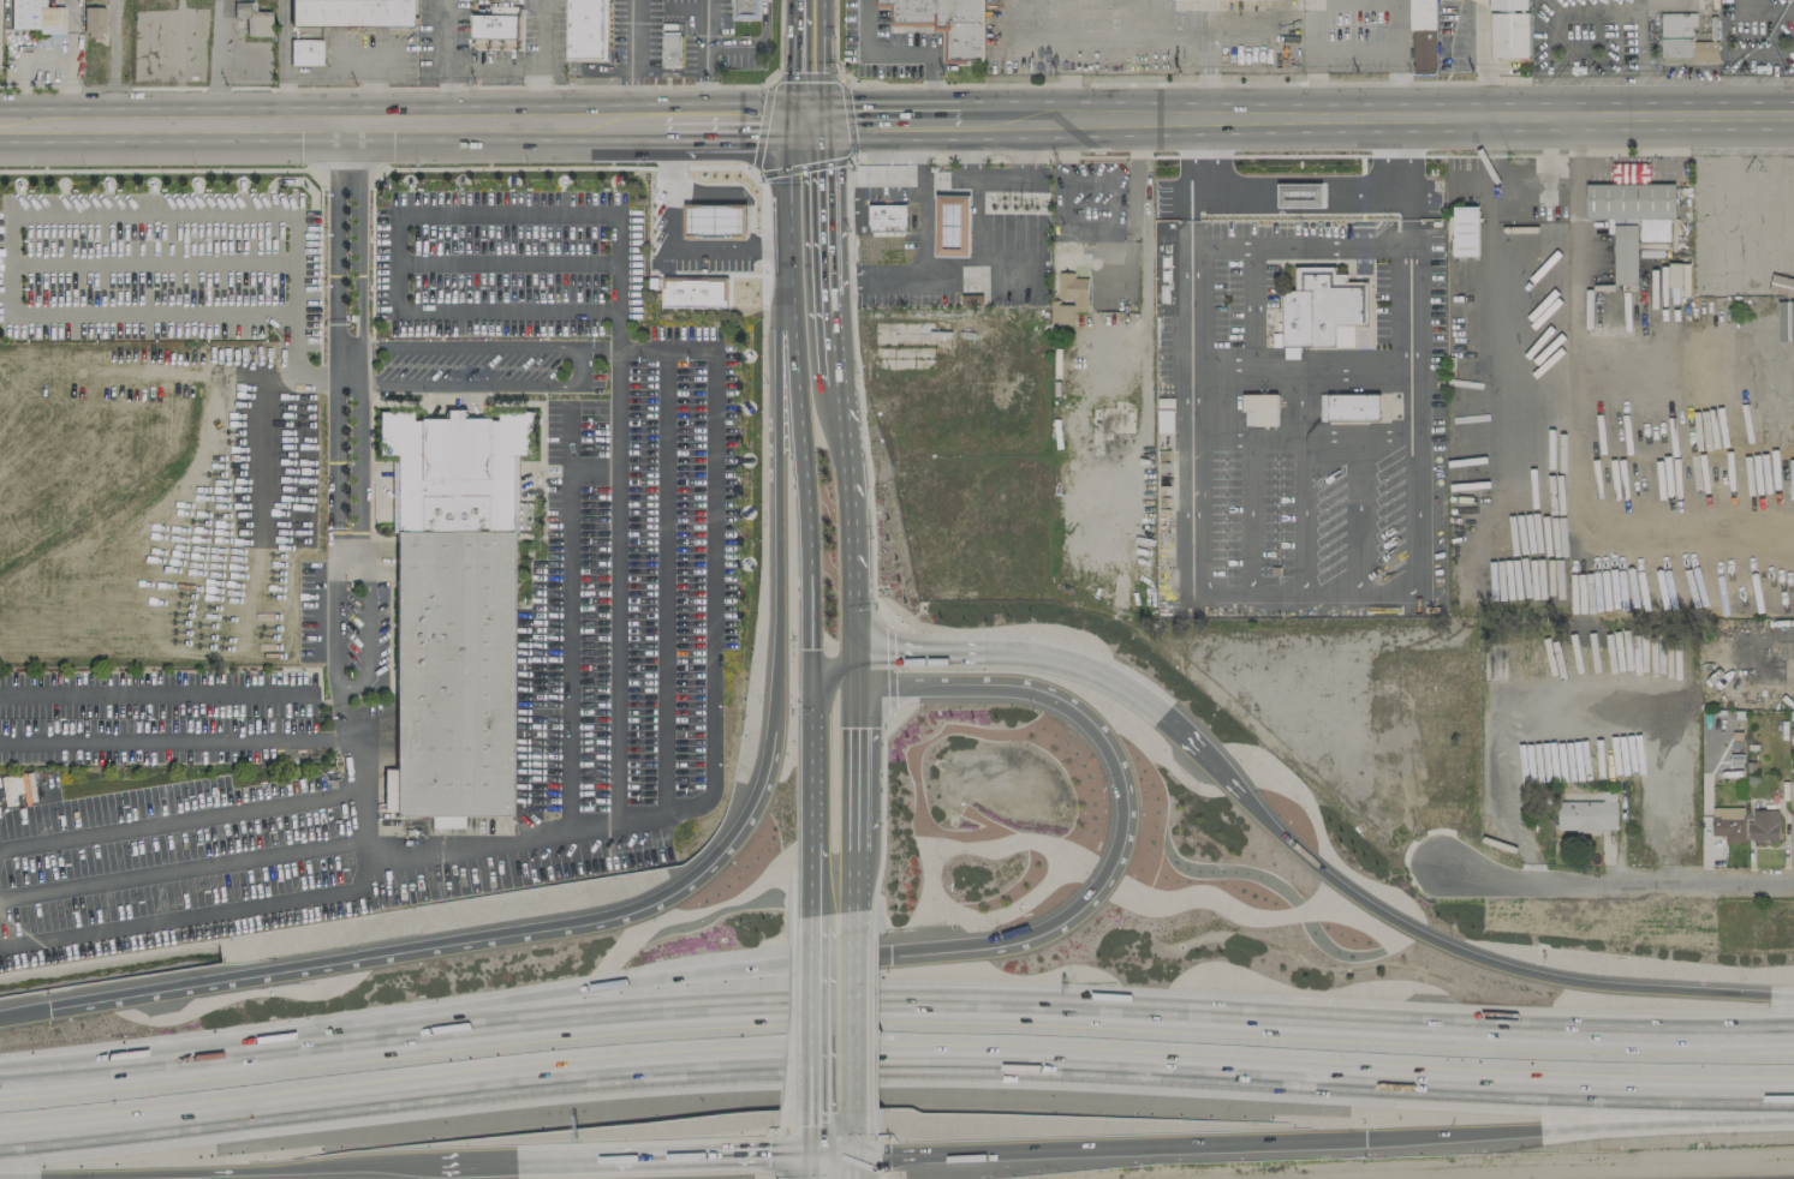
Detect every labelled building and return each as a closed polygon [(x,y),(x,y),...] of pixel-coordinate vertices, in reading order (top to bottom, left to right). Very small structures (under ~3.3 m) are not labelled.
[(38,29),(38,33),(64,34),(64,7),(37,7),(37,0),(10,0),(10,28),(38,29)] [(409,27),(409,0),(290,0),(289,26),(409,27)] [(566,59),(567,0),(604,0),(602,59),(566,59)] [(731,20),(731,0),(759,0),(759,20),(731,20)] [(944,27),(944,63),(982,63),(982,0),(877,0),(877,7),(889,7),(889,27),(944,27)] [(1411,75),(1437,74),(1436,0),(1410,0),(1411,75)] [(1490,11),(1529,11),(1529,0),(1490,0),(1490,11)] [(473,15),(472,38),(516,40),(517,7),(491,6),(491,15),(473,15)] [(105,7),(83,7),(83,35),(105,36),(105,7)] [(1490,13),(1490,59),(1529,58),(1528,12),(1490,13)] [(1661,14),(1660,60),(1717,60),(1717,42),(1694,42),(1694,14),(1661,14)] [(662,66),(681,66),(680,33),(661,33),(662,66)] [(321,39),(290,40),(290,65),(321,65),(321,39)] [(1614,168),(1614,185),(1649,184),(1648,167),(1614,168)] [(707,226),(735,226),(736,168),(707,168),(707,226)] [(1322,207),(1321,183),(1277,185),(1278,208),(1322,207)] [(1669,242),(1669,219),(1675,219),(1675,184),(1585,185),(1586,219),(1639,219),(1639,242),(1669,242)] [(969,257),(969,196),(935,196),(934,257),(969,257)] [(904,205),(901,258),(864,259),(869,207),(904,205)] [(1478,207),(1452,208),(1453,257),(1479,256),(1478,207)] [(1614,285),(1638,285),(1637,226),(1613,226),(1614,285)] [(1668,288),(1681,288),(1682,284),(1688,284),(1688,264),(1669,264),(1668,288)] [(1361,285),(1365,324),(1334,324),(1333,347),(1282,347),(1283,297),(1294,291),(1294,268),(1333,268),(1334,275),(1345,274),(1345,285),(1361,285)] [(1057,302),(1057,325),(1075,325),(1075,312),(1088,312),(1088,279),(1074,279),(1074,273),(1057,273),(1057,302)] [(726,307),(663,307),(663,288),(666,288),(667,281),(722,282),(722,300),(726,300),(726,307)] [(1299,348),(1284,348),(1284,360),(1299,360),(1299,348)] [(1242,395),(1242,411),(1254,412),(1254,427),(1277,427),(1277,395),(1242,395)] [(1379,395),(1320,395),(1320,422),(1379,421),(1379,395)] [(540,407),(475,411),(382,406),(386,447),(399,454),(397,814),(515,816),(513,456),(536,451),(540,407)] [(1602,802),(1558,802),(1557,832),(1616,832),(1616,792),(1602,792),(1602,802)] [(1743,808),(1711,808),(1711,836),(1724,836),(1724,843),(1744,843),(1743,808)] [(1778,810),(1752,811),(1753,824),(1747,824),(1748,842),(1778,841),(1778,810)]
